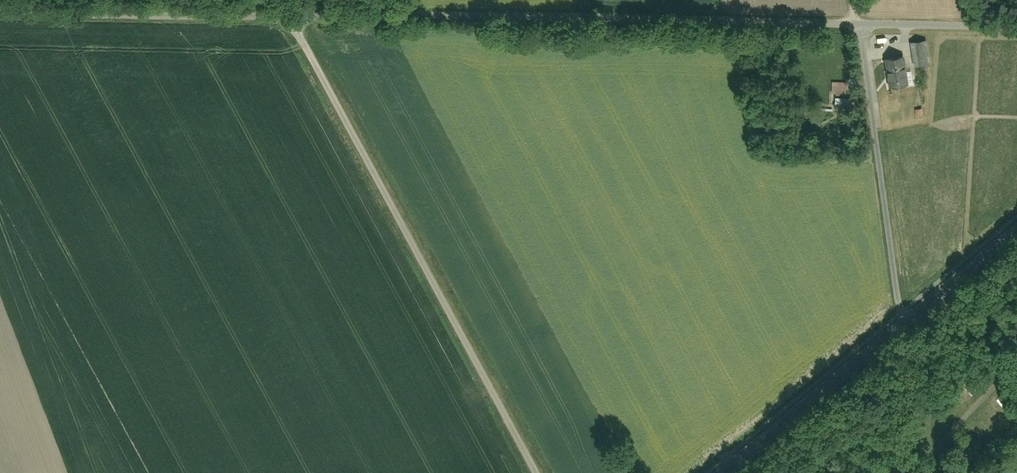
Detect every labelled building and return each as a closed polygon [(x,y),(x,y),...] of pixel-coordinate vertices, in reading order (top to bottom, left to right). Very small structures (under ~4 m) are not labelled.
[(871,39),(872,50),(888,48),(887,37),(871,39)] [(931,40),(911,42),(913,65),(934,63),(931,40)] [(887,60),(890,88),(908,86),(905,58),(887,60)] [(847,83),(829,84),(830,104),(848,103),(847,83)]
